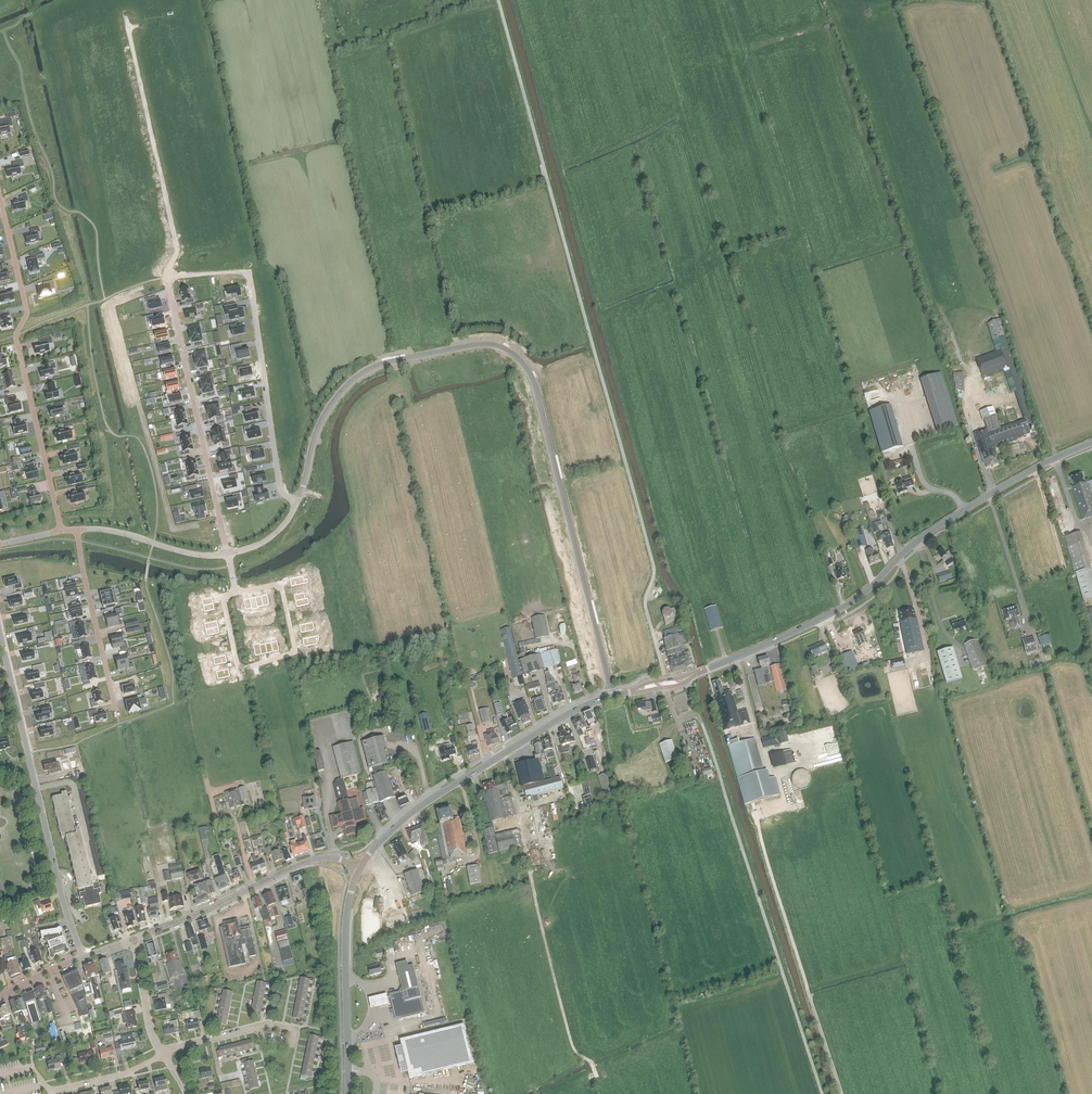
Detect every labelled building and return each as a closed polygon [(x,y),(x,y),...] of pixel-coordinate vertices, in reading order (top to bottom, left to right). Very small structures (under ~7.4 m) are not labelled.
[(109,29),(103,31),(105,39),(107,39),(108,46),(116,45),(114,37),(119,36),(117,27),(113,28),(113,26),(108,27),(109,29)] [(115,67),(116,73),(127,70),(125,63),(117,64),(117,61),(110,62),(111,67),(115,67)] [(118,90),(117,90),(119,99),(132,96),(130,87),(125,88),(124,84),(117,85),(118,90)] [(121,115),(122,115),(124,123),(137,120),(135,110),(129,112),(128,106),(119,108),(121,115)] [(10,132),(9,127),(13,126),(11,119),(1,122),(2,126),(0,126),(0,127),(0,135),(2,134),(2,135),(7,134),(7,133),(10,132)] [(127,135),(129,143),(142,140),(140,132),(134,133),(134,130),(125,131),(126,136),(127,135)] [(13,168),(6,169),(8,177),(12,176),(13,177),(16,176),(16,175),(20,174),(19,168),(24,167),(22,161),(12,163),(13,168)] [(136,179),(137,186),(149,183),(147,176),(142,177),(141,174),(132,175),(133,179),(136,179)] [(20,198),(21,201),(12,203),(14,210),(20,209),(20,210),(26,208),(25,203),(29,202),(27,195),(20,198)] [(144,203),(142,203),(144,212),(159,209),(157,200),(152,201),(151,196),(143,198),(144,203)] [(150,219),(141,221),(143,227),(147,226),(149,233),(153,232),(157,231),(162,230),(160,222),(151,224),(150,219)] [(31,234),(25,236),(27,244),(31,243),(31,244),(35,243),(35,242),(38,241),(36,233),(40,232),(39,228),(30,230),(31,234)] [(32,261),(28,262),(31,275),(39,273),(38,267),(42,266),(40,259),(45,258),(44,254),(31,257),(32,261)] [(57,260),(59,268),(68,265),(64,254),(52,257),(54,261),(57,260)] [(0,266),(0,282),(9,280),(7,271),(3,272),(1,265),(0,266)] [(45,298),(44,297),(52,295),(51,290),(55,289),(53,281),(44,284),(45,288),(38,290),(39,294),(38,295),(39,299),(45,298)] [(227,291),(225,292),(227,302),(234,300),(234,297),(242,296),(240,287),(236,288),(235,286),(227,288),(227,291)] [(188,288),(180,290),(182,302),(186,301),(186,305),(194,303),(193,299),(191,300),(188,288)] [(0,291),(0,299),(1,303),(13,300),(11,291),(6,293),(5,289),(0,291)] [(156,297),(145,300),(146,304),(148,303),(150,311),(162,308),(161,303),(160,303),(160,300),(157,301),(156,297)] [(232,306),(224,307),(226,315),(230,315),(231,320),(244,318),(242,308),(233,310),(232,306)] [(119,320),(142,314),(140,307),(118,313),(119,320)] [(195,317),(195,316),(197,316),(195,309),(185,311),(186,318),(190,317),(191,318),(195,317)] [(2,329),(12,326),(9,314),(2,316),(1,312),(0,312),(0,318),(2,329)] [(153,315),(147,317),(148,323),(152,323),(153,328),(166,325),(165,317),(160,318),(156,318),(156,319),(154,319),(153,315)] [(1002,354),(1011,351),(1001,318),(988,322),(996,351),(1001,349),(1002,354)] [(190,333),(190,337),(202,334),(201,327),(198,328),(198,324),(191,326),(192,329),(190,330),(190,333)] [(232,329),(233,337),(246,334),(244,327),(237,328),(236,325),(230,326),(230,330),(232,329)] [(156,340),(155,340),(155,344),(161,342),(161,339),(169,337),(167,330),(155,333),(156,340)] [(202,334),(190,337),(191,340),(192,340),(193,344),(195,343),(196,346),(202,345),(201,342),(204,341),(202,334)] [(52,343),(51,337),(40,340),(41,344),(34,346),(36,354),(41,353),(41,355),(45,354),(45,352),(49,351),(48,344),(52,343)] [(161,342),(155,344),(156,347),(158,347),(159,354),(172,351),(170,344),(162,346),(161,342)] [(241,344),(231,346),(233,355),(238,354),(239,359),(250,357),(249,349),(244,350),(244,348),(242,349),(241,344)] [(196,358),(195,358),(196,362),(208,359),(206,352),(204,353),(203,350),(197,351),(197,354),(195,355),(196,358)] [(976,359),(982,376),(1007,367),(1001,350),(976,359)] [(162,365),(160,366),(161,369),(167,368),(166,365),(174,363),(173,356),(160,359),(162,365)] [(208,359),(196,362),(197,365),(198,369),(201,368),(201,371),(208,370),(207,367),(209,366),(208,359)] [(56,369),(55,363),(47,365),(48,368),(40,370),(42,378),(44,378),(45,379),(49,378),(48,377),(54,375),(53,370),(56,369)] [(241,378),(252,376),(251,369),(243,370),(242,367),(237,368),(238,373),(240,372),(241,378)] [(167,368),(161,369),(162,373),(163,373),(165,379),(177,376),(176,370),(168,371),(167,368)] [(943,372),(921,378),(936,431),(958,425),(943,372)] [(964,372),(956,372),(957,390),(964,389),(964,372)] [(15,388),(12,374),(3,376),(6,390),(15,388)] [(1013,392),(1017,391),(1012,377),(1010,377),(1008,374),(1006,374),(1013,392)] [(201,383),(201,384),(201,387),(213,384),(212,377),(209,378),(209,375),(202,376),(203,379),(201,380),(201,383)] [(890,388),(898,386),(896,378),(888,381),(890,388)] [(167,391),(166,391),(167,395),(173,394),(172,390),(180,389),(178,382),(166,385),(167,391)] [(45,392),(47,400),(58,398),(57,390),(56,390),(55,384),(46,386),(47,386),(48,392),(45,392)] [(213,384),(201,387),(202,390),(203,390),(204,394),(206,393),(207,397),(213,395),(212,392),(215,391),(213,384)] [(241,392),(238,392),(238,396),(242,395),(243,399),(256,396),(254,389),(241,391),(241,392)] [(173,394),(167,395),(168,399),(169,398),(171,405),(183,402),(181,395),(173,397),(173,394)] [(8,405),(10,412),(21,410),(19,402),(17,402),(15,397),(5,399),(6,405),(8,405)] [(219,410),(218,405),(220,404),(219,399),(213,400),(213,404),(205,406),(207,413),(219,410)] [(64,414),(63,407),(65,406),(64,402),(67,401),(55,404),(56,408),(54,409),(49,410),(51,417),(56,416),(56,417),(60,416),(60,415),(64,414)] [(869,411),(881,453),(902,447),(890,405),(869,411)] [(252,406),(245,407),(246,413),(245,413),(247,422),(259,419),(257,411),(253,412),(252,406)] [(180,407),(171,409),(172,413),(174,412),(175,419),(186,417),(185,410),(181,411),(180,407)] [(1019,422),(1000,429),(992,407),(980,411),(983,421),(984,420),(987,429),(973,433),(983,461),(984,460),(986,468),(998,464),(995,456),(997,456),(994,447),(1017,440),(1017,439),(1024,436),(1019,422)] [(223,415),(220,416),(219,410),(207,413),(209,420),(217,418),(217,422),(224,420),(223,415)] [(963,414),(960,416),(964,427),(968,426),(963,414)] [(177,426),(175,427),(176,431),(184,429),(184,425),(188,424),(186,417),(175,419),(177,426)] [(14,426),(12,426),(14,435),(27,432),(25,423),(20,424),(19,419),(12,421),(14,426)] [(224,430),(226,429),(225,424),(219,426),(220,429),(212,431),(212,434),(213,438),(225,436),(224,430)] [(245,435),(247,435),(248,439),(261,436),(259,429),(250,431),(249,426),(243,428),(245,435)] [(59,441),(72,438),(70,430),(55,434),(56,438),(58,438),(59,441)] [(185,433),(177,434),(177,438),(179,438),(181,445),(192,443),(190,435),(186,436),(185,433)] [(229,441),(226,442),(225,436),(213,438),(214,443),(215,443),(215,445),(223,444),(224,447),(230,446),(229,441)] [(182,452),(180,452),(181,456),(190,454),(189,451),(193,450),(192,443),(181,445),(182,452)] [(18,445),(20,456),(32,453),(30,445),(23,446),(22,444),(18,445)] [(251,453),(253,461),(264,458),(263,450),(258,451),(257,448),(247,450),(248,454),(251,453)] [(225,455),(217,457),(219,464),(230,462),(229,456),(231,455),(230,450),(224,452),(225,455)] [(77,461),(75,452),(60,456),(61,461),(63,461),(64,464),(77,461)] [(191,458),(182,460),(183,464),(185,464),(187,470),(197,468),(196,461),(192,462),(191,458)] [(219,464),(218,464),(220,471),(228,469),(229,473),(235,472),(234,467),(231,467),(230,461),(230,462),(219,464)] [(32,465),(25,466),(26,471),(25,471),(27,480),(38,477),(36,469),(33,470),(32,465)] [(188,477),(186,478),(187,482),(195,480),(195,476),(199,475),(197,468),(187,470),(188,477)] [(257,471),(253,472),(254,476),(255,475),(256,483),(261,482),(261,483),(264,482),(264,481),(268,480),(267,472),(258,474),(257,471)] [(66,482),(68,482),(69,485),(82,482),(80,474),(65,477),(66,482)] [(1091,517),(1091,494),(1089,484),(1087,484),(1086,481),(1085,481),(1083,474),(1072,477),(1074,485),(1072,486),(1074,489),(1072,489),(1082,520),(1091,517)] [(223,482),(224,490),(237,487),(235,480),(238,479),(237,475),(230,476),(231,480),(223,482)] [(895,483),(898,494),(907,491),(906,488),(914,485),(911,479),(904,481),(903,480),(895,483)] [(193,486),(184,488),(185,493),(188,492),(189,498),(190,499),(204,496),(202,489),(194,491),(193,486)] [(255,494),(254,495),(256,503),(257,503),(257,505),(263,504),(262,502),(269,500),(267,492),(263,493),(263,491),(262,487),(254,489),(255,494)] [(30,496),(29,496),(31,504),(41,501),(40,500),(41,499),(42,498),(42,496),(40,495),(39,495),(39,494),(37,494),(35,488),(29,490),(30,496)] [(85,500),(83,492),(68,495),(69,500),(71,500),(72,503),(85,500)] [(234,499),(226,501),(228,509),(239,506),(238,502),(241,502),(240,494),(233,495),(234,499)] [(204,501),(192,504),(194,512),(195,512),(196,518),(204,517),(203,510),(206,510),(204,501)] [(868,512),(869,512),(867,513),(870,523),(873,533),(879,531),(878,526),(881,525),(879,519),(876,521),(875,518),(873,511),(868,512)] [(884,540),(887,549),(893,547),(891,541),(892,540),(889,531),(881,534),(881,532),(876,533),(879,541),(883,539),(883,541),(884,540)] [(867,545),(864,532),(858,534),(860,540),(856,541),(858,547),(867,545)] [(1080,532),(1064,537),(1075,573),(1091,569),(1080,532)] [(829,566),(833,565),(829,552),(832,551),(831,548),(824,550),(827,559),(829,566)] [(874,562),(879,560),(876,552),(874,553),(872,548),(871,548),(866,549),(866,550),(865,550),(870,564),(871,563),(871,564),(874,563),(874,562)] [(941,558),(943,561),(945,560),(946,562),(945,562),(947,566),(954,562),(952,559),(952,558),(948,551),(945,553),(942,549),(937,552),(939,555),(939,556),(940,558),(941,558)] [(845,571),(843,572),(842,569),(843,569),(841,563),(837,565),(837,566),(834,567),(835,571),(837,579),(844,577),(847,576),(845,571)] [(952,578),(950,571),(937,575),(939,582),(952,578)] [(303,575),(290,578),(291,586),(308,582),(307,579),(304,579),(303,575)] [(16,578),(3,581),(4,585),(5,585),(6,588),(14,586),(15,590),(22,588),(20,581),(17,582),(16,578)] [(64,588),(65,590),(76,588),(74,581),(68,582),(67,579),(59,581),(60,585),(61,589),(64,588)] [(76,588),(65,590),(66,595),(62,596),(64,602),(71,600),(70,597),(77,595),(76,588)] [(100,594),(101,600),(116,597),(114,590),(111,591),(111,588),(102,590),(103,593),(100,594)] [(304,592),(294,594),(295,600),(305,598),(304,592)] [(267,594),(261,596),(263,605),(269,604),(267,594)] [(20,597),(9,600),(10,607),(22,604),(20,597)] [(117,603),(116,597),(101,600),(103,607),(106,606),(107,609),(115,607),(115,604),(117,603)] [(212,597),(202,599),(203,605),(213,603),(212,597)] [(255,597),(249,598),(251,608),(251,609),(258,608),(257,606),(257,607),(255,597)] [(249,598),(243,599),(245,609),(251,608),(249,598)] [(305,598),(295,600),(297,606),(309,604),(308,598),(305,598)] [(71,600),(64,602),(65,606),(66,610),(69,609),(70,611),(81,609),(79,602),(75,603),(74,599),(71,600)] [(213,603),(203,605),(204,611),(214,609),(213,603)] [(716,606),(704,609),(710,632),(723,628),(716,606)] [(1014,628),(1020,626),(1017,617),(1020,616),(1017,606),(1003,610),(1006,620),(1011,618),(1012,622),(1009,623),(1011,628),(1014,627),(1014,628)] [(662,613),(666,625),(673,620),(679,615),(676,607),(670,609),(668,608),(664,609),(662,613)] [(105,615),(106,621),(117,619),(120,618),(119,615),(122,614),(121,608),(114,609),(115,613),(105,615)] [(81,609),(70,611),(71,616),(67,617),(68,619),(74,618),(82,616),(81,609)] [(906,654),(923,651),(916,618),(915,618),(913,609),(899,612),(901,625),(900,625),(906,654)] [(22,615),(13,618),(15,625),(28,622),(27,617),(29,617),(28,611),(22,612),(22,615)] [(549,636),(545,615),(531,618),(536,639),(518,643),(519,648),(541,643),(540,638),(549,636)] [(118,622),(117,619),(106,621),(108,628),(119,625),(122,624),(121,622),(118,622)] [(953,630),(966,626),(963,619),(951,623),(953,630)] [(217,620),(204,623),(206,629),(218,626),(217,620)] [(70,627),(71,634),(86,630),(84,624),(76,625),(75,621),(69,623),(70,627)] [(313,622),(299,625),(301,632),(314,629),(313,622)] [(675,625),(676,628),(663,631),(665,638),(664,638),(667,656),(677,653),(678,652),(677,648),(679,647),(678,646),(686,643),(680,623),(675,625)] [(218,626),(206,629),(207,635),(219,632),(218,626)] [(521,676),(521,674),(518,660),(510,627),(501,629),(512,678),(521,676)] [(28,633),(17,636),(19,644),(32,641),(30,633),(34,632),(33,628),(27,629),(28,633)] [(863,644),(866,642),(864,637),(865,636),(861,629),(858,630),(858,631),(853,633),(856,639),(860,638),(863,644)] [(86,630),(71,634),(73,640),(72,640),(72,644),(80,642),(79,639),(87,637),(86,630)] [(47,637),(37,640),(38,644),(53,641),(51,632),(46,633),(47,637)] [(111,642),(122,640),(121,636),(124,636),(124,633),(121,633),(121,634),(110,636),(111,642)] [(318,635),(302,639),(304,646),(317,643),(316,639),(319,638),(318,635)] [(1048,635),(1038,638),(1041,646),(1051,643),(1048,635)] [(1033,637),(1022,640),(1026,653),(1037,651),(1033,637)] [(123,643),(122,640),(111,642),(113,649),(120,647),(121,650),(128,649),(126,643),(123,643)] [(978,640),(964,645),(972,670),(986,665),(978,640)] [(813,657),(828,650),(824,642),(809,649),(813,657)] [(80,650),(81,653),(91,651),(89,645),(82,646),(81,643),(74,645),(75,651),(80,650)] [(259,643),(253,644),(255,655),(261,654),(259,644),(259,643)] [(687,645),(686,643),(678,646),(679,647),(677,648),(678,652),(677,653),(678,655),(668,658),(671,670),(674,673),(684,670),(687,668),(694,665),(689,650),(688,650),(687,645)] [(541,654),(540,654),(544,668),(544,667),(560,663),(557,650),(555,650),(554,646),(539,649),(541,654)] [(29,652),(21,654),(23,661),(35,658),(34,654),(36,653),(35,647),(29,648),(29,652)] [(953,647),(937,652),(946,683),(962,678),(953,647)] [(91,651),(81,653),(82,657),(78,658),(79,661),(92,658),(91,651)] [(852,652),(839,657),(846,673),(858,668),(852,652)] [(127,661),(126,657),(129,657),(129,654),(126,655),(115,657),(116,664),(127,661)] [(225,654),(213,657),(215,665),(227,662),(225,654)] [(540,654),(518,660),(521,674),(544,668),(540,654)] [(776,693),(786,690),(779,664),(768,667),(767,664),(769,664),(767,657),(758,659),(760,666),(761,666),(761,668),(754,671),(757,686),(774,682),(776,693)] [(890,661),(892,670),(905,667),(904,658),(890,661)] [(127,661),(116,664),(118,670),(129,667),(129,668),(133,667),(132,664),(129,665),(128,660),(127,661)] [(80,669),(81,676),(96,672),(94,666),(86,668),(85,664),(79,666),(80,669)] [(830,667),(832,674),(839,671),(836,664),(830,667)] [(38,674),(45,672),(43,665),(32,667),(33,671),(26,672),(28,680),(39,678),(38,674)] [(817,665),(810,668),(814,678),(820,676),(817,665)] [(228,668),(216,671),(218,679),(230,676),(228,668)] [(576,669),(571,671),(575,683),(574,684),(574,685),(571,686),(573,689),(575,693),(576,693),(577,693),(578,693),(578,692),(582,691),(580,687),(581,686),(580,683),(579,681),(583,680),(580,673),(578,673),(576,669)] [(96,672),(81,676),(83,682),(84,686),(90,684),(89,681),(97,679),(96,672)] [(547,686),(552,685),(554,693),(551,694),(554,704),(555,704),(557,704),(557,703),(559,703),(555,684),(554,679),(546,680),(547,686)] [(723,731),(749,723),(745,709),(736,711),(730,690),(723,692),(720,680),(712,682),(715,696),(714,697),(723,731)] [(130,686),(122,688),(124,695),(135,692),(134,686),(135,686),(134,681),(129,682),(130,686)] [(539,682),(527,686),(528,690),(541,687),(539,682)] [(559,683),(555,684),(559,703),(561,702),(562,703),(564,702),(565,701),(563,691),(562,691),(562,688),(560,687),(559,687),(559,683)] [(163,686),(157,688),(161,700),(167,698),(163,686)] [(43,698),(41,690),(31,692),(32,700),(43,698)] [(94,700),(90,701),(92,708),(98,706),(97,703),(103,702),(100,691),(92,693),(94,700)] [(138,700),(126,703),(128,714),(140,711),(139,706),(147,704),(145,698),(138,700)] [(537,715),(547,712),(543,698),(532,701),(537,715)] [(529,717),(531,717),(529,711),(530,710),(525,699),(524,699),(514,703),(513,703),(512,704),(519,720),(521,719),(523,724),(531,721),(529,717)] [(646,711),(651,710),(652,712),(656,711),(654,701),(649,702),(650,702),(645,703),(644,701),(637,702),(638,708),(641,708),(642,710),(644,711),(646,711)] [(501,702),(494,703),(497,715),(503,714),(501,702)] [(43,710),(35,712),(37,720),(49,717),(48,713),(51,712),(49,705),(42,706),(43,710)] [(493,721),(489,708),(479,711),(483,724),(493,721)] [(96,710),(89,712),(91,718),(94,717),(95,722),(107,719),(105,712),(97,714),(96,710)] [(596,722),(591,710),(587,711),(587,712),(583,713),(588,725),(596,722)] [(431,730),(427,713),(419,715),(423,732),(431,730)] [(661,714),(651,716),(652,723),(662,721),(661,714)] [(514,716),(501,721),(503,728),(504,727),(507,734),(513,732),(511,727),(517,724),(514,716)] [(584,735),(581,729),(585,727),(581,719),(576,721),(576,720),(573,722),(579,737),(584,735)] [(56,734),(54,723),(46,724),(47,728),(39,730),(41,738),(53,735),(56,734)] [(474,731),(473,724),(466,726),(468,732),(474,731)] [(592,748),(596,747),(591,728),(586,729),(592,748)] [(494,744),(499,743),(497,735),(495,736),(493,729),(488,731),(488,733),(485,734),(484,735),(486,741),(487,741),(488,747),(495,745),(494,744)] [(569,752),(567,744),(569,744),(570,746),(574,745),(574,742),(572,732),(565,734),(564,732),(563,732),(561,732),(560,733),(560,734),(561,737),(559,738),(562,747),(558,747),(560,754),(569,752)] [(787,733),(778,735),(781,744),(789,742),(787,733)] [(763,747),(780,744),(778,734),(761,737),(763,747)] [(362,742),(369,771),(372,771),(372,768),(373,768),(375,775),(373,776),(375,781),(372,782),(366,784),(366,791),(366,792),(363,793),(366,806),(383,801),(394,797),(386,772),(385,773),(383,765),(390,764),(383,737),(362,742)] [(549,750),(553,749),(551,739),(549,737),(547,737),(546,739),(546,740),(541,741),(545,755),(550,754),(549,750)] [(3,750),(3,749),(10,747),(8,739),(4,740),(3,739),(0,740),(0,750),(3,750)] [(738,779),(746,804),(778,795),(774,778),(766,780),(764,772),(755,739),(729,746),(738,779)] [(672,740),(659,744),(666,763),(678,759),(672,740)] [(468,757),(480,754),(478,748),(479,748),(477,741),(472,743),(473,746),(466,748),(468,757)] [(356,799),(349,801),(343,779),(361,774),(353,742),(333,747),(341,779),(337,780),(341,796),(337,797),(340,812),(339,814),(330,817),(333,828),(340,826),(340,827),(343,829),(345,829),(346,835),(357,833),(354,822),(365,819),(362,809),(359,809),(356,799)] [(521,787),(524,786),(544,781),(540,763),(542,762),(541,760),(543,759),(543,758),(544,757),(541,743),(534,745),(536,754),(534,754),(535,759),(521,763),(520,759),(515,761),(521,787)] [(442,761),(450,759),(449,756),(456,754),(454,747),(447,748),(439,750),(442,761)] [(314,751),(318,771),(325,770),(321,750),(314,751)] [(791,750),(769,755),(773,769),(794,763),(791,750)] [(43,763),(45,771),(48,770),(49,775),(61,772),(59,763),(56,764),(55,758),(50,759),(50,761),(43,763)] [(553,764),(548,766),(551,778),(556,777),(553,764)] [(703,776),(712,773),(711,768),(703,770),(703,768),(701,768),(703,776)] [(604,795),(612,792),(606,773),(598,776),(604,795)] [(560,777),(544,781),(524,786),(527,798),(532,797),(533,802),(539,801),(538,795),(563,789),(560,777)] [(585,797),(582,797),(585,808),(594,806),(589,788),(590,787),(588,781),(582,783),(584,789),(585,797)] [(496,785),(495,785),(494,782),(483,785),(484,791),(483,791),(492,822),(516,815),(511,797),(506,798),(505,794),(501,795),(500,793),(506,791),(504,782),(496,785)] [(227,803),(229,803),(230,808),(231,808),(231,809),(234,808),(234,807),(241,806),(243,805),(245,805),(244,801),(248,800),(245,787),(239,788),(241,799),(240,799),(237,789),(226,792),(225,792),(226,799),(227,803)] [(66,837),(80,899),(82,898),(84,908),(101,904),(99,894),(101,894),(98,882),(95,883),(93,876),(90,877),(79,828),(75,829),(69,803),(71,802),(70,797),(67,798),(66,792),(61,793),(62,795),(52,798),(61,838),(66,837)] [(400,807),(409,803),(406,794),(401,796),(400,793),(395,795),(400,807)] [(317,808),(315,795),(302,798),(304,810),(317,808)] [(385,820),(389,819),(385,811),(386,811),(383,803),(380,804),(382,807),(375,810),(377,815),(377,814),(381,822),(385,821),(385,820)] [(456,863),(455,857),(467,854),(459,817),(452,818),(450,808),(437,811),(440,825),(435,826),(443,860),(435,861),(436,867),(437,867),(438,871),(444,870),(443,866),(456,863)] [(301,817),(295,819),(297,826),(301,824),(302,829),(306,827),(303,818),(301,817)] [(518,829),(496,835),(493,823),(484,825),(485,829),(483,830),(489,854),(522,846),(518,829)] [(422,847),(427,846),(422,826),(407,831),(411,843),(417,841),(418,842),(421,841),(422,847)] [(98,841),(94,827),(88,829),(91,843),(96,841),(98,841)] [(325,847),(321,833),(312,836),(316,850),(325,847)] [(293,855),(294,855),(294,856),(297,855),(297,854),(299,853),(296,845),(295,839),(290,841),(292,846),(291,847),(293,855)] [(400,839),(391,844),(394,850),(394,849),(399,858),(404,855),(412,862),(416,857),(411,852),(409,855),(407,854),(403,845),(400,839)] [(289,860),(291,859),(287,849),(285,850),(282,843),(279,845),(282,851),(286,861),(289,860)] [(275,862),(282,860),(279,851),(274,852),(272,846),(265,848),(268,856),(272,855),(275,862)] [(220,891),(230,887),(228,883),(229,883),(226,876),(220,855),(213,857),(220,878),(215,880),(220,891)] [(253,873),(260,870),(256,858),(254,855),(251,856),(254,865),(251,866),(253,873)] [(256,858),(260,870),(267,868),(264,861),(260,862),(258,857),(256,858)] [(478,865),(467,867),(470,885),(481,882),(478,865)] [(180,869),(170,871),(172,880),(184,877),(182,868),(180,869)] [(232,870),(228,871),(230,878),(232,884),(242,881),(240,874),(239,872),(237,868),(232,870)] [(411,895),(424,891),(416,869),(404,874),(411,895)] [(188,880),(189,881),(190,881),(190,883),(203,879),(200,871),(188,875),(188,877),(187,878),(188,880)] [(302,891),(306,889),(301,872),(291,876),(294,885),(299,883),(302,891)] [(205,881),(210,895),(216,893),(211,880),(210,879),(205,881)] [(210,895),(205,881),(194,884),(195,887),(194,887),(195,889),(197,894),(196,895),(197,898),(195,898),(198,905),(205,903),(205,902),(209,900),(207,896),(209,895),(210,895)] [(280,902),(290,899),(287,887),(277,889),(280,902)] [(130,890),(121,892),(122,899),(131,897),(131,893),(130,890)] [(170,909),(177,908),(175,897),(168,898),(167,892),(161,894),(163,902),(169,901),(170,909)] [(274,917),(279,916),(275,904),(276,904),(274,899),(274,898),(272,893),(264,896),(268,907),(267,907),(269,912),(270,918),(274,917)] [(175,897),(177,908),(184,906),(182,896),(175,897)] [(159,907),(157,897),(148,899),(150,908),(148,909),(150,919),(158,917),(157,907),(159,907)] [(259,908),(264,921),(270,919),(268,912),(266,906),(263,907),(263,906),(262,907),(262,906),(263,905),(262,902),(261,902),(259,897),(252,900),(253,901),(252,902),(253,904),(254,903),(256,909),(259,908)] [(54,909),(52,905),(50,901),(41,904),(39,900),(33,902),(35,906),(37,905),(39,910),(41,909),(42,912),(49,910),(49,911),(54,909)] [(138,924),(146,922),(145,916),(146,916),(143,906),(135,909),(138,924)] [(133,921),(135,921),(133,911),(123,914),(127,927),(134,926),(133,921)] [(117,923),(120,922),(118,916),(110,920),(111,923),(111,924),(114,932),(120,929),(117,923)] [(291,916),(284,918),(286,927),(294,925),(291,916)] [(209,934),(213,932),(211,927),(210,927),(207,919),(197,922),(200,931),(207,928),(209,934)] [(239,928),(237,920),(224,923),(225,925),(219,926),(228,967),(246,964),(242,945),(246,944),(249,957),(256,955),(253,939),(250,926),(249,925),(241,927),(242,927),(239,928)] [(192,943),(198,941),(196,935),(195,935),(193,928),(192,928),(191,925),(186,926),(187,931),(186,931),(189,939),(191,939),(192,943)] [(54,956),(61,953),(63,952),(64,953),(66,954),(67,954),(68,952),(69,951),(68,949),(67,949),(63,937),(61,938),(60,929),(40,932),(41,939),(40,940),(41,943),(41,944),(42,944),(47,942),(49,949),(47,950),(49,955),(49,957),(49,958),(50,959),(52,959),(53,958),(54,957),(54,956)] [(275,933),(283,962),(293,959),(285,931),(275,933)] [(198,937),(202,951),(205,950),(204,946),(207,945),(205,935),(198,937)] [(1,956),(3,955),(6,965),(7,970),(6,970),(7,973),(8,973),(10,978),(20,974),(12,949),(13,948),(11,937),(0,940),(0,952),(1,956)] [(148,957),(157,954),(153,941),(144,943),(148,957)] [(184,943),(187,952),(193,950),(190,941),(184,943)] [(31,953),(28,954),(29,958),(30,958),(31,961),(33,960),(34,964),(39,963),(42,963),(40,954),(39,951),(40,950),(38,943),(34,944),(35,948),(30,950),(31,953)] [(171,978),(184,974),(179,960),(178,960),(175,952),(166,954),(168,963),(166,963),(171,978)] [(23,971),(31,968),(27,959),(26,957),(22,958),(23,960),(19,962),(21,965),(20,965),(21,968),(22,968),(23,971)] [(105,973),(110,972),(106,959),(99,961),(103,975),(100,975),(101,979),(106,977),(105,973)] [(121,990),(131,988),(127,968),(125,969),(124,961),(115,962),(116,971),(118,970),(121,990)] [(395,1019),(425,1012),(413,965),(408,966),(407,961),(396,964),(403,990),(389,993),(395,1019)] [(101,998),(95,979),(98,978),(97,975),(98,975),(94,963),(84,966),(86,973),(85,973),(86,975),(87,979),(88,979),(89,984),(92,995),(90,995),(92,1001),(101,998)] [(370,975),(381,973),(381,969),(384,969),(383,963),(368,967),(370,975)] [(76,970),(62,977),(78,1012),(80,1017),(89,1015),(85,997),(79,970),(77,970),(76,970)] [(301,978),(299,984),(309,986),(309,985),(310,981),(313,982),(314,979),(310,978),(310,979),(301,978)] [(257,981),(256,988),(265,990),(265,989),(266,985),(269,986),(270,983),(266,982),(266,983),(257,981)] [(159,991),(169,989),(167,982),(157,985),(159,991)] [(111,992),(109,983),(102,985),(104,990),(105,990),(106,993),(111,992)] [(92,995),(89,984),(83,986),(86,997),(92,995)] [(299,984),(298,991),(307,993),(308,992),(308,988),(312,988),(312,986),(309,985),(309,986),(299,984)] [(34,989),(38,999),(43,997),(49,1013),(53,1011),(43,985),(34,989)] [(256,988),(254,995),(264,997),(264,996),(265,992),(268,992),(269,990),(265,989),(265,990),(256,988)] [(219,995),(218,998),(222,998),(222,997),(231,999),(233,992),(223,990),(222,996),(219,995)] [(19,999),(18,997),(9,1001),(9,1002),(12,1010),(11,1010),(13,1014),(14,1014),(15,1018),(18,1017),(21,1024),(23,1023),(26,1022),(24,1016),(28,1015),(31,1025),(42,1022),(34,997),(35,997),(33,991),(21,995),(21,998),(19,999)] [(298,991),(297,998),(306,1000),(306,999),(307,994),(310,995),(311,992),(308,992),(307,993),(298,991)] [(167,993),(158,995),(158,999),(154,1000),(156,1010),(166,1008),(166,1005),(169,1005),(167,993)] [(254,995),(253,1002),(262,1004),(263,1002),(263,998),(267,999),(267,996),(264,996),(264,997),(254,995)] [(386,995),(368,1000),(371,1010),(389,1006),(386,995)] [(217,1002),(217,1004),(221,1005),(221,1004),(230,1006),(231,999),(222,997),(222,998),(221,1002),(217,1002)] [(297,998),(295,1005),(305,1006),(305,1005),(306,1001),(309,1002),(310,999),(306,999),(306,1000),(297,998)] [(253,1002),(252,1008),(261,1010),(261,1009),(262,1005),(265,1006),(266,1003),(263,1002),(262,1004),(253,1002)] [(5,1004),(2,1005),(1,1008),(0,1008),(0,1020),(4,1018),(3,1017),(10,1015),(6,1005),(5,1004)] [(216,1008),(216,1011),(219,1012),(219,1011),(228,1013),(230,1006),(221,1004),(221,1005),(220,1009),(216,1008)] [(295,1005),(294,1011),(303,1013),(304,1012),(304,1008),(308,1009),(308,1006),(305,1005),(305,1006),(295,1005)] [(252,1008),(250,1015),(260,1017),(261,1012),(264,1013),(264,1010),(261,1009),(261,1010),(252,1008)] [(127,1027),(129,1027),(137,1026),(136,1021),(135,1015),(134,1011),(125,1013),(127,1023),(126,1023),(127,1027)] [(198,1019),(201,1018),(200,1011),(193,1012),(195,1019),(187,1020),(188,1030),(200,1027),(198,1019)] [(215,1015),(214,1018),(218,1018),(218,1017),(227,1019),(228,1013),(219,1011),(219,1012),(218,1016),(215,1015)] [(294,1011),(293,1018),(302,1020),(303,1015),(306,1015),(307,1013),(304,1012),(303,1013),(294,1011)] [(213,1022),(213,1024),(217,1025),(217,1024),(226,1026),(227,1019),(218,1017),(218,1018),(217,1022),(213,1022)] [(447,1017),(423,1022),(424,1026),(448,1021),(447,1017)] [(174,1027),(178,1027),(176,1020),(170,1022),(171,1025),(164,1027),(166,1035),(176,1033),(174,1027)] [(23,1023),(21,1024),(21,1026),(17,1027),(20,1039),(25,1037),(26,1039),(30,1038),(26,1022),(23,1023)] [(409,1078),(473,1063),(464,1024),(400,1040),(404,1056),(402,1056),(404,1062),(406,1062),(409,1078)] [(121,1049),(135,1046),(134,1038),(133,1038),(133,1035),(124,1036),(125,1040),(119,1041),(121,1049)] [(310,1035),(308,1042),(318,1044),(318,1043),(319,1038),(322,1039),(323,1037),(319,1036),(318,1037),(310,1035)] [(9,1044),(6,1039),(3,1040),(2,1038),(0,1038),(0,1048),(9,1044)] [(252,1039),(245,1041),(248,1050),(249,1050),(253,1049),(254,1052),(256,1052),(255,1047),(254,1048),(252,1039)] [(245,1041),(239,1043),(241,1052),(242,1052),(246,1051),(247,1054),(250,1053),(249,1050),(248,1050),(245,1041)] [(308,1042),(307,1049),(316,1050),(316,1049),(317,1045),(321,1046),(321,1043),(318,1043),(318,1044),(308,1042)] [(239,1043),(232,1044),(234,1054),(235,1053),(240,1052),(240,1056),(243,1055),(242,1052),(241,1052),(239,1043)] [(232,1044),(225,1046),(228,1055),(229,1055),(233,1054),(234,1057),(236,1057),(235,1053),(234,1054),(232,1044)] [(106,1048),(106,1046),(99,1047),(101,1058),(114,1055),(112,1047),(106,1048)] [(225,1046),(218,1048),(221,1057),(226,1056),(227,1059),(230,1058),(229,1055),(228,1055),(225,1046)] [(307,1049),(305,1055),(315,1057),(315,1056),(316,1052),(319,1053),(320,1050),(316,1049),(316,1050),(307,1049)] [(80,1063),(95,1060),(93,1050),(78,1054),(80,1063)] [(62,1061),(65,1060),(64,1053),(60,1054),(61,1059),(59,1059),(47,1062),(49,1070),(61,1068),(60,1061),(62,1061)] [(305,1055),(304,1062),(313,1064),(314,1063),(314,1059),(318,1059),(318,1057),(315,1056),(315,1057),(305,1055)] [(245,1068),(242,1069),(242,1072),(246,1071),(246,1070),(255,1068),(253,1061),(244,1063),(245,1068)] [(304,1062),(303,1069),(312,1071),(312,1069),(313,1065),(316,1066),(317,1063),(314,1063),(313,1064),(304,1062)] [(209,1082),(214,1081),(210,1067),(201,1070),(203,1078),(208,1077),(209,1082)] [(247,1075),(243,1076),(244,1078),(247,1077),(247,1076),(256,1074),(255,1068),(246,1070),(246,1071),(247,1075)] [(303,1069),(301,1075),(311,1077),(312,1072),(315,1073),(316,1070),(312,1069),(312,1071),(303,1069)] [(248,1081),(245,1082),(245,1085),(249,1084),(249,1083),(258,1081),(256,1074),(247,1076),(247,1077),(248,1081)] [(157,1092),(168,1089),(165,1077),(154,1080),(157,1092)] [(150,1089),(148,1081),(138,1084),(139,1088),(134,1089),(135,1093),(141,1093),(140,1091),(150,1089)] [(250,1088),(246,1089),(247,1092),(251,1091),(251,1090),(259,1088),(258,1081),(249,1083),(249,1084),(250,1088)] [(129,1085),(122,1087),(122,1085),(119,1086),(119,1090),(114,1091),(115,1093),(131,1093),(129,1085)]
